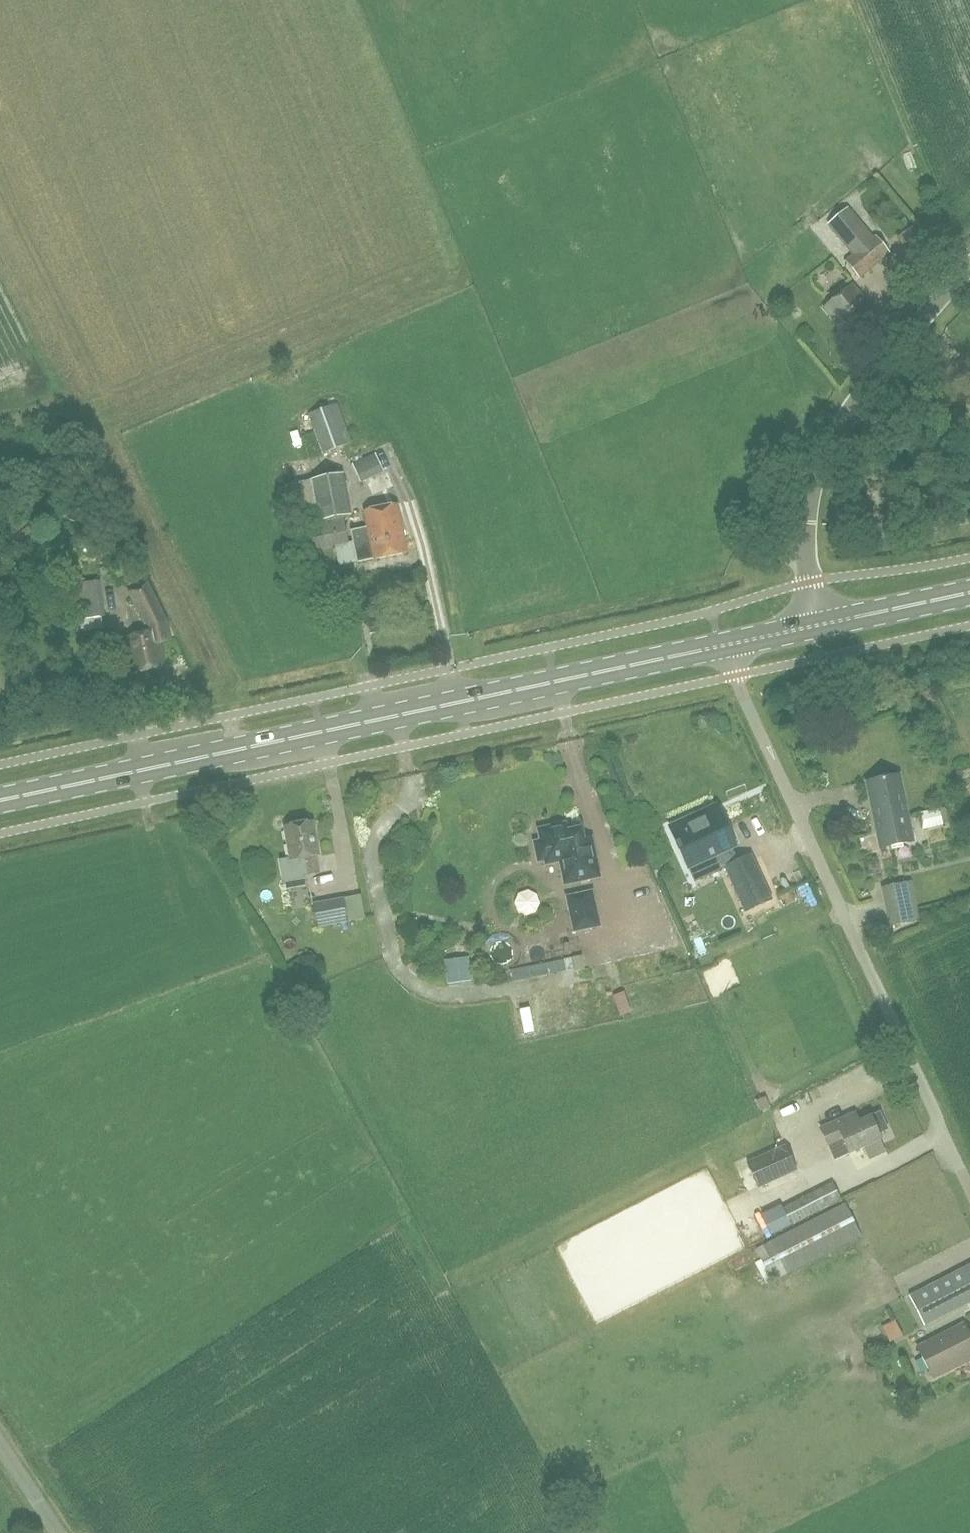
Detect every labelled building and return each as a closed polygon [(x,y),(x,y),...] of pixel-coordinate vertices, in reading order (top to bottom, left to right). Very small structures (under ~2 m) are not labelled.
[(856,252),(845,261),(858,278),(889,252),(876,235),(873,238),(847,207),(830,221),(856,252)] [(849,338),(877,315),(852,284),(824,307),(849,338)] [(324,453),(352,442),(338,404),(309,415),(324,453)] [(360,483),(384,472),(375,453),(352,464),(360,483)] [(344,516),(352,515),(344,472),(310,480),(319,517),(320,521),(344,516)] [(293,522),(319,517),(310,480),(285,485),(293,522)] [(366,511),(369,527),(371,536),(404,530),(399,505),(366,511)] [(318,547),(319,550),(350,543),(344,516),(320,521),(313,523),(313,526),(288,530),(293,553),(318,547)] [(352,530),(358,562),(375,559),(375,560),(408,553),(404,530),(371,536),(369,527),(352,530)] [(76,619),(105,617),(100,579),(71,583),(76,619)] [(160,642),(170,640),(166,621),(150,587),(131,596),(149,632),(125,637),(133,673),(165,666),(160,642)] [(881,849),(913,842),(899,775),(868,781),(881,849)] [(943,825),(942,821),(939,808),(920,812),(923,828),(943,825)] [(672,828),(690,866),(720,852),(727,867),(726,867),(746,912),(772,900),(752,855),(737,862),(730,847),(734,846),(719,813),(691,826),(688,820),(672,828)] [(305,876),(320,873),(317,855),(320,855),(314,821),(285,827),(290,858),(280,860),(284,883),(306,879),(305,876)] [(588,875),(598,873),(591,840),(585,841),(583,831),(564,835),(561,825),(539,830),(542,841),(535,843),(539,860),(545,859),(546,863),(560,860),(565,883),(589,878),(588,875)] [(909,883),(889,887),(884,888),(887,901),(911,896),(909,883)] [(543,909),(539,891),(517,895),(520,913),(543,909)] [(592,893),(568,898),(575,930),(599,925),(592,893)] [(317,928),(348,922),(344,897),(313,903),(317,928)] [(471,980),(468,957),(446,960),(448,982),(471,980)] [(575,960),(515,962),(516,976),(575,974),(575,960)] [(613,995),(625,1021),(641,1014),(629,988),(613,995)] [(557,993),(541,993),(542,1009),(558,1009),(557,993)] [(849,1153),(881,1139),(879,1133),(888,1129),(881,1112),(857,1123),(853,1114),(821,1129),(833,1156),(847,1149),(849,1153)] [(870,1163),(890,1157),(885,1142),(865,1148),(870,1163)] [(759,1187),(798,1171),(787,1145),(748,1162),(759,1187)] [(820,1211),(842,1200),(832,1182),(811,1193),(820,1211)] [(755,1250),(758,1256),(772,1280),(789,1272),(861,1235),(845,1203),(755,1250)] [(789,1212),(765,1221),(769,1232),(793,1224),(789,1212)] [(969,1302),(969,1265),(909,1296),(924,1326),(969,1302)] [(884,1322),(893,1340),(905,1333),(895,1316),(884,1322)] [(969,1361),(969,1335),(964,1324),(946,1333),(948,1337),(942,1340),(940,1336),(917,1348),(934,1379),(969,1361)]
